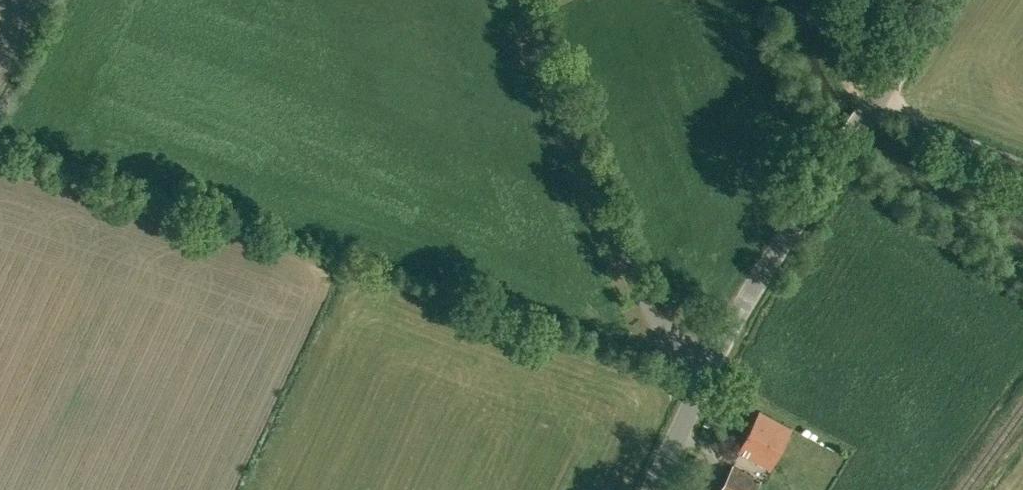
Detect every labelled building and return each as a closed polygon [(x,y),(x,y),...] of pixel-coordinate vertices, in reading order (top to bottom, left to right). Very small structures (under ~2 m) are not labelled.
[(770,468),(791,430),(759,413),(738,451),(770,468)] [(762,480),(733,465),(720,489),(757,489),(762,480)]
